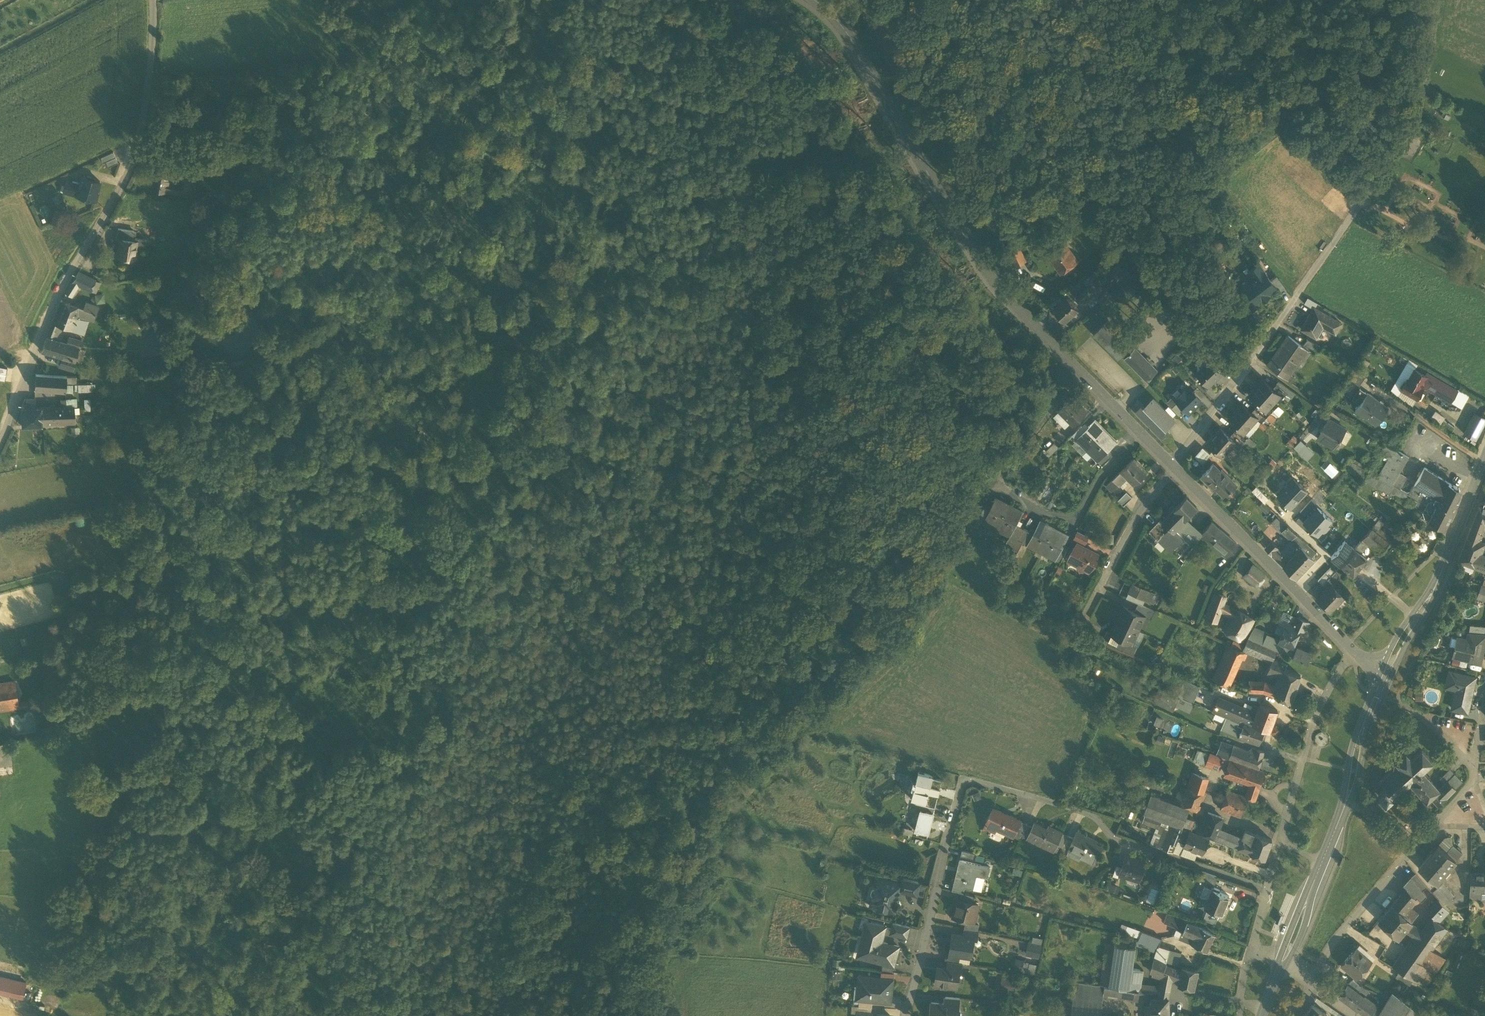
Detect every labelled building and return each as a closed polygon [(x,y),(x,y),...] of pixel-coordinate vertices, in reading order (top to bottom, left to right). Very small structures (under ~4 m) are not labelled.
[(113,151),(100,157),(103,163),(105,161),(115,157),(113,151)] [(115,157),(105,161),(108,167),(118,162),(115,157)] [(169,172),(152,168),(149,186),(166,189),(168,181),(168,178),(169,172)] [(99,181),(81,176),(78,189),(76,195),(76,196),(95,201),(97,192),(96,191),(99,181)] [(72,183),(66,181),(63,191),(76,195),(78,189),(71,187),(72,183)] [(172,181),(168,181),(166,189),(180,192),(182,183),(181,183),(172,181)] [(189,182),(182,181),(181,183),(182,183),(180,192),(187,193),(189,182)] [(155,214),(156,199),(147,198),(145,213),(155,214)] [(134,230),(118,228),(116,239),(120,239),(132,240),(134,230)] [(145,239),(136,238),(135,241),(136,241),(135,246),(143,247),(145,239)] [(132,240),(120,239),(118,257),(125,258),(126,258),(127,252),(134,253),(134,252),(135,246),(136,241),(135,241),(132,240)] [(1077,263),(1068,250),(1066,252),(1061,244),(1049,253),(1054,261),(1052,262),(1059,272),(1063,269),(1065,271),(1077,263)] [(1020,250),(1009,255),(1015,266),(1025,261),(1020,250)] [(134,253),(127,252),(126,258),(125,258),(124,261),(135,263),(136,253),(134,252),(134,253)] [(1258,263),(1249,271),(1255,279),(1242,288),(1248,297),(1254,304),(1261,299),(1262,300),(1269,295),(1268,293),(1276,288),(1270,279),(1258,263)] [(1126,266),(1117,274),(1122,280),(1127,276),(1129,278),(1133,275),(1126,266)] [(94,280),(78,273),(72,282),(78,285),(90,291),(91,290),(94,280)] [(1122,280),(1117,274),(1114,276),(1119,282),(1122,280)] [(1276,275),(1270,279),(1276,288),(1279,292),(1285,288),(1276,275)] [(94,280),(91,290),(95,292),(100,283),(94,280)] [(1105,292),(1097,281),(1088,287),(1096,296),(1096,297),(1103,306),(1117,297),(1113,292),(1111,293),(1108,289),(1105,292)] [(72,282),(65,293),(66,294),(72,294),(76,288),(76,289),(78,285),(72,282)] [(1088,287),(1076,297),(1081,302),(1083,300),(1087,305),(1096,297),(1096,296),(1088,287)] [(1148,298),(1140,289),(1136,293),(1144,302),(1148,298)] [(103,292),(94,293),(95,302),(104,301),(103,292)] [(1144,302),(1136,293),(1132,297),(1140,306),(1144,302)] [(1067,297),(1053,310),(1058,316),(1057,317),(1062,322),(1063,321),(1064,322),(1078,310),(1067,297)] [(1254,304),(1248,297),(1243,301),(1251,312),(1257,308),(1254,304)] [(1317,303),(1307,297),(1304,303),(1313,308),(1313,307),(1314,308),(1317,303)] [(80,307),(61,301),(56,311),(76,318),(80,307)] [(97,307),(86,303),(84,309),(85,309),(82,316),(92,319),(94,314),(95,314),(94,313),(97,307)] [(84,309),(80,307),(76,318),(87,320),(92,321),(92,319),(82,316),(85,309),(84,309)] [(1314,308),(1313,307),(1313,308),(1301,329),(1316,337),(1322,326),(1335,333),(1341,323),(1314,308)] [(56,311),(52,322),(64,327),(73,330),(76,318),(56,311)] [(87,320),(76,318),(73,330),(83,333),(87,320)] [(1134,347),(1108,320),(1094,334),(1118,359),(1122,355),(1124,357),(1146,380),(1157,369),(1135,347),(1134,347)] [(64,327),(52,322),(49,329),(55,332),(58,333),(64,327)] [(55,332),(49,329),(45,338),(52,340),(55,332)] [(1288,336),(1271,360),(1277,365),(1288,372),(1289,372),(1291,373),(1307,350),(1305,349),(1305,348),(1302,346),(1288,336)] [(52,340),(45,338),(41,350),(63,357),(71,359),(74,347),(75,347),(67,345),(52,340)] [(81,341),(70,338),(67,345),(75,347),(74,347),(79,348),(81,341)] [(1317,344),(1307,338),(1302,346),(1305,348),(1305,349),(1307,350),(1311,353),(1317,344)] [(1222,365),(1210,352),(1206,356),(1210,360),(1218,369),(1222,365)] [(71,359),(63,357),(60,366),(72,369),(75,360),(71,359)] [(1210,360),(1196,373),(1208,386),(1221,373),(1218,369),(1210,360)] [(1277,365),(1271,360),(1267,365),(1274,370),(1277,365)] [(1288,372),(1277,365),(1274,370),(1291,382),(1295,376),(1291,373),(1289,372),(1288,372)] [(1357,368),(1349,378),(1359,385),(1366,376),(1357,368)] [(1428,377),(1415,369),(1407,382),(1406,381),(1401,390),(1417,399),(1422,391),(1420,390),(1422,386),(1428,377)] [(67,376),(35,374),(34,390),(66,392),(66,382),(67,376)] [(1428,377),(1422,386),(1450,402),(1456,392),(1429,375),(1428,377)] [(1264,380),(1250,395),(1259,403),(1266,409),(1266,408),(1279,394),(1279,393),(1272,387),(1264,380)] [(1287,393),(1276,383),(1272,387),(1279,393),(1279,394),(1283,397),(1287,393)] [(1188,386),(1175,398),(1185,410),(1189,412),(1201,401),(1188,386)] [(1359,389),(1351,399),(1359,404),(1366,394),(1359,389)] [(1388,408),(1367,393),(1359,404),(1354,411),(1376,425),(1388,408)] [(1172,395),(1166,401),(1181,414),(1183,412),(1185,410),(1175,398),(1172,395)] [(1144,404),(1136,412),(1162,437),(1169,430),(1166,428),(1175,419),(1153,397),(1145,405),(1144,404)] [(1072,398),(1059,411),(1073,425),(1086,412),(1072,398)] [(41,408),(35,408),(35,399),(24,399),(21,409),(22,426),(41,426),(41,408)] [(91,399),(83,400),(83,408),(91,407),(91,399)] [(1266,409),(1259,403),(1255,408),(1266,417),(1270,412),(1266,408),(1266,409)] [(1251,411),(1243,404),(1229,419),(1237,427),(1244,433),(1245,432),(1257,418),(1258,417),(1251,411)] [(61,407),(41,408),(41,426),(45,425),(45,423),(75,422),(74,407),(66,407),(61,407)] [(1266,417),(1255,408),(1251,411),(1258,417),(1257,418),(1262,422),(1266,417)] [(1436,411),(1430,419),(1439,426),(1444,420),(1445,417),(1436,411)] [(1476,440),(1484,423),(1484,418),(1474,413),(1464,434),(1476,440)] [(1345,429),(1328,419),(1320,432),(1321,433),(1317,438),(1333,448),(1340,438),(1345,429)] [(1085,430),(1076,439),(1083,446),(1085,443),(1089,447),(1106,431),(1095,420),(1085,430)] [(1454,428),(1444,420),(1439,426),(1450,434),(1454,428)] [(1081,425),(1072,434),(1076,439),(1085,430),(1081,425)] [(1244,433),(1237,427),(1233,431),(1244,441),(1249,436),(1245,432),(1244,433)] [(1230,436),(1221,428),(1207,443),(1213,449),(1223,457),(1236,442),(1236,441),(1230,436)] [(1117,441),(1106,431),(1089,447),(1093,452),(1091,454),(1098,460),(1107,451),(1117,441)] [(1233,431),(1230,436),(1236,441),(1236,442),(1240,446),(1244,441),(1233,431)] [(1293,445),(1306,458),(1313,451),(1300,438),(1293,445)] [(1054,442),(1046,450),(1050,454),(1058,446),(1054,442)] [(1201,445),(1193,454),(1201,462),(1209,453),(1201,445)] [(1223,457),(1213,449),(1210,453),(1219,461),(1223,457)] [(1378,477),(1373,485),(1387,493),(1389,489),(1391,485),(1399,473),(1408,458),(1395,449),(1378,477)] [(1107,451),(1098,460),(1102,465),(1111,456),(1107,451)] [(1378,477),(1351,462),(1352,460),(1348,457),(1343,467),(1373,485),(1378,477)] [(1133,458),(1120,470),(1126,475),(1133,483),(1146,471),(1133,458)] [(1225,474),(1213,463),(1200,476),(1214,490),(1216,488),(1223,495),(1230,488),(1232,489),(1237,484),(1226,473),(1225,474)] [(1448,482),(1424,467),(1414,486),(1435,498),(1435,497),(1439,499),(1448,482)] [(1120,470),(1107,483),(1113,488),(1126,475),(1120,470)] [(1399,473),(1391,485),(1399,489),(1406,478),(1399,473)] [(1306,491),(1294,479),(1278,496),(1290,507),(1306,491)] [(1448,482),(1439,499),(1435,497),(1435,498),(1433,502),(1437,504),(1433,510),(1434,510),(1449,518),(1459,498),(1457,497),(1460,491),(1459,488),(1448,482)] [(1255,485),(1251,489),(1264,501),(1268,497),(1255,485)] [(1399,489),(1391,485),(1389,489),(1406,499),(1408,496),(1410,493),(1407,494),(1399,489)] [(1435,498),(1414,486),(1410,493),(1408,496),(1433,510),(1437,504),(1433,502),(1435,498)] [(1406,499),(1389,489),(1387,493),(1405,503),(1406,499)] [(1126,491),(1118,499),(1123,505),(1131,497),(1126,491)] [(1186,496),(1174,509),(1179,513),(1184,518),(1196,506),(1186,496)] [(1433,510),(1408,496),(1406,499),(1405,503),(1421,512),(1431,517),(1434,510),(1433,510)] [(995,498),(989,510),(983,508),(977,519),(991,526),(993,524),(998,526),(1009,505),(995,498)] [(1300,512),(1304,515),(1316,502),(1312,498),(1300,512)] [(1263,502),(1259,506),(1266,513),(1270,508),(1263,502)] [(978,505),(972,516),(977,519),(983,508),(978,505)] [(1009,505),(998,526),(1003,529),(1002,532),(1010,536),(1018,540),(1024,528),(1016,524),(1023,512),(1009,505)] [(1470,528),(1480,532),(1484,522),(1484,519),(1484,509),(1484,508),(1479,506),(1470,528)] [(1318,507),(1304,522),(1317,534),(1321,530),(1324,532),(1330,526),(1327,523),(1331,519),(1318,507)] [(1174,509),(1163,520),(1170,526),(1171,525),(1172,526),(1178,519),(1179,513),(1174,509)] [(1449,518),(1434,510),(1431,517),(1421,512),(1419,515),(1428,520),(1428,521),(1444,529),(1449,518)] [(1274,520),(1271,524),(1280,533),(1282,531),(1288,525),(1279,516),(1274,520)] [(1161,518),(1149,531),(1158,539),(1162,536),(1161,535),(1170,526),(1163,520),(1161,518)] [(1054,528),(1040,521),(1034,533),(1028,545),(1036,549),(1038,547),(1043,549),(1054,528)] [(1221,530),(1211,521),(1202,533),(1212,541),(1221,530)] [(1172,526),(1171,525),(1170,526),(1161,535),(1162,536),(1174,548),(1184,537),(1172,526)] [(1288,525),(1282,531),(1291,540),(1297,534),(1288,525)] [(1018,540),(1014,547),(1019,550),(1023,542),(1029,530),(1024,528),(1018,540)] [(1054,528),(1043,549),(1048,552),(1046,555),(1055,559),(1061,547),(1067,535),(1054,528)] [(1371,528),(1356,546),(1359,548),(1360,549),(1367,540),(1378,549),(1380,551),(1387,542),(1371,528)] [(1480,532),(1470,528),(1467,537),(1477,541),(1480,532)] [(1029,530),(1023,542),(1028,545),(1034,533),(1029,530)] [(1088,536),(1077,530),(1073,537),(1084,543),(1088,536)] [(1221,530),(1212,541),(1227,555),(1236,544),(1221,530)] [(1297,534),(1291,540),(1293,541),(1284,550),(1285,550),(1292,556),(1301,546),(1304,548),(1309,544),(1308,543),(1297,534)] [(1018,540),(1010,536),(1006,544),(1014,547),(1018,540)] [(1477,541),(1467,537),(1458,559),(1474,565),(1478,555),(1483,543),(1477,541)] [(1354,548),(1342,539),(1341,540),(1331,551),(1329,555),(1341,564),(1354,549),(1354,548)] [(1272,542),(1266,549),(1272,554),(1277,548),(1278,547),(1272,542)] [(1097,553),(1077,544),(1068,560),(1079,565),(1080,570),(1095,565),(1094,561),(1097,553)] [(1292,556),(1283,565),(1296,577),(1314,558),(1312,555),(1316,550),(1309,544),(1304,548),(1301,546),(1292,556)] [(1061,547),(1055,559),(1060,562),(1066,550),(1061,547)] [(1282,553),(1277,548),(1272,554),(1283,565),(1292,556),(1285,550),(1284,550),(1282,553)] [(1357,551),(1354,549),(1341,564),(1352,574),(1366,558),(1357,551)] [(1478,555),(1474,565),(1483,568),(1484,562),(1484,557),(1478,555)] [(1263,575),(1252,566),(1245,575),(1256,584),(1263,575)] [(1330,567),(1318,579),(1321,582),(1333,570),(1330,567)] [(1335,571),(1323,584),(1327,588),(1331,584),(1331,585),(1339,577),(1335,571)] [(1148,591),(1133,584),(1129,593),(1144,600),(1148,591)] [(1331,585),(1331,584),(1327,588),(1317,599),(1330,611),(1344,597),(1342,596),(1342,592),(1340,590),(1337,590),(1331,585)] [(1155,594),(1148,591),(1144,600),(1150,603),(1155,594)] [(1224,597),(1215,594),(1206,618),(1215,621),(1219,610),(1231,617),(1234,610),(1222,603),(1224,597)] [(1154,611),(1138,603),(1134,612),(1144,616),(1151,619),(1154,611)] [(1134,612),(1123,607),(1117,620),(1138,630),(1144,616),(1134,612)] [(1253,620),(1235,610),(1234,610),(1231,617),(1223,631),(1242,641),(1246,635),(1244,635),(1253,620)] [(1307,620),(1294,615),(1290,624),(1292,625),(1300,628),(1303,629),(1307,620)] [(1138,630),(1117,620),(1111,634),(1121,639),(1131,644),(1138,630)] [(1284,627),(1278,624),(1275,632),(1280,635),(1284,627)] [(1290,629),(1284,627),(1280,635),(1278,639),(1278,640),(1292,647),(1300,628),(1292,625),(1292,626),(1290,629)] [(1267,634),(1253,627),(1248,637),(1263,643),(1267,634)] [(1469,632),(1467,639),(1457,637),(1455,648),(1454,648),(1454,649),(1455,649),(1453,657),(1480,663),(1484,641),(1484,634),(1469,632)] [(1278,639),(1267,634),(1263,643),(1275,648),(1278,640),(1278,639)] [(1263,643),(1248,637),(1242,649),(1271,661),(1272,658),(1273,658),(1276,649),(1275,648),(1263,643)] [(1131,644),(1121,639),(1117,647),(1134,655),(1138,647),(1131,644)] [(1292,647),(1278,640),(1275,648),(1276,649),(1292,656),(1295,648),(1292,647)] [(1227,645),(1213,679),(1227,685),(1230,678),(1242,651),(1227,645)] [(1311,654),(1296,648),(1295,648),(1292,656),(1307,662),(1311,654)] [(1272,658),(1271,661),(1267,670),(1281,676),(1283,670),(1284,670),(1286,663),(1273,658),(1272,658)] [(1277,688),(1274,695),(1291,701),(1300,676),(1284,670),(1283,670),(1281,676),(1277,688)] [(1475,677),(1449,671),(1446,684),(1457,686),(1453,701),(1468,704),(1469,704),(1473,688),(1471,687),(1472,683),(1474,684),(1475,677)] [(1198,686),(1186,680),(1184,685),(1196,691),(1198,686)] [(0,685),(0,711),(18,708),(14,682),(0,685)] [(1263,683),(1253,683),(1253,690),(1263,691),(1263,683)] [(1277,688),(1263,683),(1263,691),(1274,695),(1277,688)] [(1196,691),(1184,685),(1179,696),(1191,702),(1196,691)] [(1178,696),(1163,689),(1160,698),(1157,704),(1171,710),(1178,696)] [(1242,710),(1218,700),(1213,711),(1226,717),(1238,722),(1240,720),(1240,719),(1241,718),(1240,718),(1242,710)] [(1468,704),(1454,701),(1452,709),(1466,712),(1468,704)] [(1277,711),(1260,704),(1256,714),(1253,724),(1270,731),(1277,711)] [(1256,714),(1243,709),(1242,710),(1240,718),(1241,718),(1253,724),(1256,714)] [(1156,715),(1153,723),(1159,725),(1162,717),(1156,715)] [(1238,722),(1226,717),(1222,728),(1239,736),(1238,737),(1239,737),(1246,723),(1240,720),(1238,722)] [(1246,723),(1239,737),(1258,744),(1264,731),(1246,723)] [(1270,731),(1277,734),(1280,728),(1273,725),(1270,731)] [(1248,752),(1242,749),(1233,746),(1233,745),(1233,746),(1222,742),(1217,754),(1258,768),(1264,752),(1251,748),(1250,750),(1248,752)] [(1397,765),(1379,782),(1385,788),(1392,795),(1394,798),(1433,762),(1421,750),(1411,759),(1405,753),(1395,762),(1397,765)] [(1222,758),(1210,755),(1207,766),(1218,769),(1220,764),(1222,758)] [(1263,772),(1230,761),(1230,763),(1226,774),(1251,783),(1259,785),(1263,772)] [(1449,768),(1439,778),(1444,783),(1447,780),(1454,773),(1449,768)] [(933,775),(918,771),(916,781),(910,779),(908,788),(913,789),(911,798),(915,799),(914,802),(935,807),(938,794),(940,788),(942,780),(932,777),(933,775)] [(1438,788),(1422,772),(1410,783),(1426,800),(1430,797),(1438,789),(1438,788)] [(1207,778),(1193,773),(1188,787),(1209,794),(1211,787),(1204,785),(1207,778)] [(1454,773),(1447,780),(1455,788),(1462,781),(1454,773)] [(1170,784),(1154,779),(1151,787),(1167,792),(1170,784)] [(1444,783),(1438,788),(1438,789),(1446,797),(1455,788),(1447,780),(1444,783)] [(1259,785),(1251,783),(1248,790),(1256,793),(1259,785)] [(1392,795),(1385,788),(1378,795),(1385,802),(1392,795)] [(1207,797),(1186,789),(1180,806),(1188,809),(1194,811),(1196,805),(1198,799),(1202,800),(1203,798),(1206,799),(1207,797)] [(1446,797),(1438,789),(1430,797),(1438,806),(1446,798),(1446,797)] [(1256,793),(1248,790),(1246,797),(1254,800),(1256,793)] [(1247,798),(1226,792),(1220,810),(1240,817),(1247,798)] [(1180,806),(1150,795),(1144,814),(1170,825),(1182,830),(1188,809),(1180,806)] [(1021,822),(993,808),(985,823),(1014,838),(1021,822)] [(933,814),(920,811),(915,830),(928,833),(933,814)] [(1221,818),(1207,813),(1204,821),(1199,833),(1213,839),(1215,834),(1221,818)] [(1199,819),(1194,831),(1199,833),(1204,821),(1199,819)] [(1021,822),(1014,838),(1019,840),(1021,837),(1027,824),(1021,822)] [(1047,829),(1034,823),(1032,827),(1026,839),(1053,852),(1056,845),(1062,834),(1048,827),(1047,829)] [(1027,824),(1021,837),(1026,839),(1032,827),(1027,824)] [(1182,830),(1170,825),(1164,840),(1175,845),(1177,841),(1182,830)] [(1189,833),(1182,830),(1177,841),(1184,844),(1189,833)] [(1271,841),(1244,830),(1239,844),(1237,849),(1264,860),(1271,841)] [(1090,839),(1076,832),(1073,838),(1067,850),(1095,863),(1102,848),(1089,842),(1090,839)] [(1208,840),(1189,833),(1184,844),(1184,846),(1184,847),(1202,854),(1208,840)] [(1068,836),(1062,834),(1056,845),(1062,848),(1068,836)] [(1239,844),(1215,834),(1213,839),(1237,849),(1239,844)] [(1068,836),(1062,848),(1067,850),(1073,838),(1068,836)] [(1175,845),(1164,840),(1161,848),(1172,852),(1175,845)] [(1184,844),(1177,841),(1175,845),(1172,852),(1180,856),(1184,847),(1184,846),(1184,844)] [(1453,844),(1446,852),(1455,859),(1462,852),(1453,844)] [(1438,845),(1418,868),(1436,882),(1455,859),(1446,852),(1438,845)] [(975,854),(962,850),(960,856),(974,859),(975,854)] [(1145,861),(1126,855),(1122,867),(1120,874),(1120,875),(1139,881),(1145,861)] [(990,867),(959,860),(953,884),(965,887),(973,889),(976,876),(987,878),(990,867)] [(1116,865),(1112,877),(1119,879),(1120,875),(1120,874),(1122,867),(1116,865)] [(1217,877),(1202,872),(1199,879),(1214,884),(1217,877)] [(1427,886),(1415,873),(1411,876),(1422,890),(1427,886)] [(1471,873),(1470,890),(1483,890),(1484,890),(1484,873),(1471,873)] [(1411,876),(1403,884),(1407,888),(1417,896),(1417,897),(1421,901),(1426,895),(1422,890),(1411,876)] [(901,883),(878,877),(876,886),(875,886),(871,888),(870,892),(872,896),(873,896),(873,898),(879,899),(877,906),(878,907),(880,910),(883,911),(887,909),(894,911),(895,907),(897,908),(900,906),(901,903),(899,900),(897,899),(898,894),(899,894),(900,888),(902,883),(901,883)] [(918,881),(902,877),(901,883),(902,883),(900,888),(905,889),(904,891),(917,895),(920,883),(918,882),(918,881)] [(1454,896),(1443,883),(1433,892),(1444,905),(1454,896)] [(965,887),(953,884),(952,890),(963,893),(965,887)] [(1219,890),(1213,888),(1207,901),(1204,908),(1204,909),(1207,910),(1218,915),(1221,916),(1222,913),(1224,914),(1227,908),(1225,908),(1229,897),(1219,892),(1219,890)] [(1406,888),(1393,904),(1403,913),(1410,906),(1416,898),(1417,897),(1417,896),(1407,888),(1406,888)] [(1483,890),(1470,890),(1470,898),(1483,901),(1483,890)] [(975,896),(961,893),(960,900),(973,903),(975,896)] [(960,900),(958,899),(953,916),(973,922),(978,904),(973,903),(960,900)] [(1448,911),(1439,900),(1429,910),(1435,916),(1439,920),(1440,920),(1448,911)] [(1403,913),(1393,904),(1378,921),(1399,938),(1412,921),(1403,913)] [(1410,906),(1403,913),(1412,921),(1418,913),(1410,906)] [(1218,915),(1207,910),(1204,919),(1214,923),(1218,915)] [(1180,920),(1166,914),(1163,922),(1176,928),(1180,920)] [(1418,939),(1408,953),(1422,963),(1432,950),(1447,929),(1438,922),(1433,919),(1423,933),(1418,939)] [(1187,923),(1180,920),(1176,928),(1176,929),(1182,932),(1183,932),(1187,923)] [(893,945),(887,944),(888,943),(882,941),(885,926),(868,921),(864,938),(867,938),(862,957),(884,962),(893,965),(894,965),(899,946),(894,944),(893,945)] [(910,926),(893,921),(891,927),(895,929),(894,934),(907,937),(910,926)] [(1137,937),(1140,929),(1121,922),(1118,929),(1137,937)] [(1199,927),(1187,923),(1183,932),(1194,936),(1194,937),(1199,927)] [(1423,933),(1411,925),(1407,931),(1418,939),(1423,933)] [(1214,934),(1199,927),(1194,937),(1194,936),(1191,942),(1191,944),(1206,951),(1214,934)] [(978,932),(964,929),(963,936),(972,937),(977,938),(978,932)] [(1161,938),(1142,931),(1136,944),(1140,946),(1140,947),(1156,952),(1150,971),(1164,975),(1179,981),(1181,971),(1166,964),(1169,949),(1159,946),(1161,938)] [(1183,932),(1182,932),(1180,938),(1191,942),(1194,936),(1183,932)] [(963,936),(954,934),(953,943),(951,943),(950,952),(959,954),(958,956),(969,958),(970,951),(973,952),(975,950),(975,946),(974,944),(971,943),(972,937),(963,936)] [(1038,957),(1042,938),(1032,935),(1031,942),(1026,941),(1023,954),(1038,957)] [(1137,940),(1115,937),(1111,968),(1109,986),(1137,991),(1139,991),(1140,985),(1139,985),(1141,970),(1132,969),(1135,944),(1136,944),(1137,940)] [(1356,948),(1341,965),(1357,978),(1371,961),(1356,948)] [(1446,959),(1432,950),(1422,963),(1429,969),(1420,982),(1427,986),(1446,959)] [(959,954),(950,952),(949,953),(947,953),(945,960),(948,960),(957,962),(958,956),(959,954)] [(1422,963),(1408,953),(1396,969),(1399,970),(1418,981),(1420,982),(1429,969),(1422,963)] [(957,962),(948,960),(947,967),(959,969),(959,970),(961,970),(962,963),(957,962)] [(1024,961),(1017,960),(1015,968),(1022,969),(1024,961)] [(893,965),(884,962),(882,970),(892,971),(893,965)] [(1198,970),(1182,966),(1181,971),(1179,981),(1178,985),(1194,988),(1198,970)] [(947,967),(945,967),(943,969),(937,968),(935,984),(940,985),(942,987),(946,987),(949,986),(957,987),(959,970),(959,969),(947,967)] [(1111,968),(1103,967),(1101,985),(1109,986),(1111,968)] [(1418,981),(1399,970),(1396,977),(1410,985),(1411,982),(1415,985),(1418,981)] [(894,978),(859,974),(857,986),(863,987),(862,998),(873,1000),(878,1000),(879,993),(892,994),(894,978)] [(0,977),(0,992),(6,994),(9,979),(0,977)] [(1361,987),(1352,978),(1347,984),(1348,984),(1347,984),(1357,993),(1359,991),(1359,990),(1361,987)] [(20,982),(9,979),(6,994),(17,996),(20,982)] [(1101,985),(1099,985),(1074,981),(1073,989),(1103,993),(1115,995),(1117,988),(1109,986),(1101,985)] [(1357,993),(1347,984),(1348,984),(1347,984),(1347,983),(1339,995),(1352,1005),(1360,995),(1357,993)] [(1369,989),(1362,985),(1361,987),(1359,990),(1359,991),(1366,995),(1369,989)] [(1137,991),(1117,988),(1115,995),(1136,999),(1137,991)] [(1103,993),(1073,989),(1072,1003),(1102,1005),(1103,993)] [(1392,990),(1379,1011),(1376,1015),(1402,1015),(1409,1004),(1392,990)] [(1360,995),(1352,1005),(1358,1009),(1365,999),(1360,995)] [(960,998),(945,996),(945,1003),(958,1004),(958,1005),(959,1005),(960,998)] [(1151,998),(1152,1015),(1169,1015),(1168,997),(1151,998)] [(1365,999),(1358,1009),(1366,1015),(1370,1015),(1375,1008),(1376,1007),(1365,999)] [(931,1002),(930,1015),(957,1015),(962,1012),(958,1008),(958,1005),(958,1004),(945,1003),(931,1002)] [(1063,1002),(1062,1015),(1071,1015),(1072,1003),(1063,1002)] [(1072,1003),(1071,1015),(1101,1015),(1102,1005),(1072,1003)] [(1312,1004),(1305,1015),(1325,1015),(1326,1013),(1312,1004)] [(1409,1004),(1402,1015),(1425,1015),(1426,1015),(1409,1004)]
